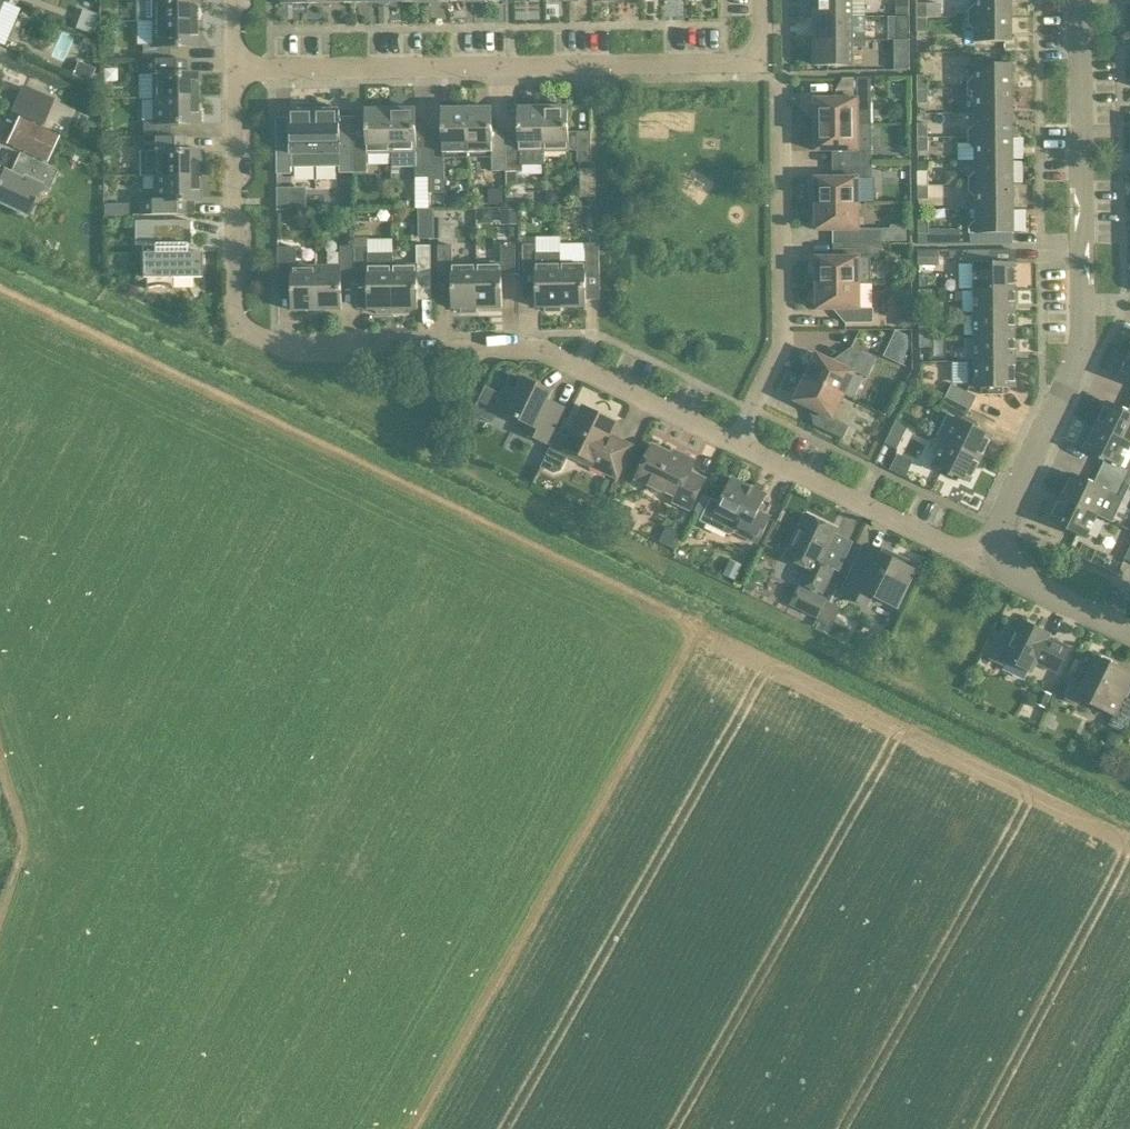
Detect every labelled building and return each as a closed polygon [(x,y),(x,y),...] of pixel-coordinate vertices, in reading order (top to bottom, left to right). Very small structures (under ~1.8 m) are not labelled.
[(135,8),(151,8),(151,21),(198,20),(198,0),(135,0),(135,8)] [(814,17),(852,16),(865,16),(865,0),(814,0),(814,17)] [(909,0),(897,0),(897,16),(910,16),(909,0)] [(1012,17),(1011,0),(975,0),(975,4),(968,11),(968,17),(1012,17)] [(0,6),(0,24),(19,31),(27,10),(2,1),(0,6)] [(926,4),(916,4),(916,18),(926,18),(926,4)] [(76,27),(89,32),(96,14),(83,9),(81,15),(78,22),(76,27)] [(852,33),(852,16),(814,17),(814,41),(865,40),(865,33),(852,33)] [(909,16),(897,16),(898,40),(910,40),(909,16)] [(1012,17),(968,17),(968,24),(975,31),(975,42),(1012,42),(1012,17)] [(916,32),(927,32),(926,18),(916,18),(916,32)] [(142,59),(169,59),(168,46),(198,46),(198,20),(151,21),(152,45),(142,45),(142,59)] [(865,40),(814,41),(814,65),(852,65),(852,47),(865,47),(865,40)] [(104,46),(104,58),(113,58),(114,46),(104,46)] [(142,98),(152,98),(199,98),(199,72),(169,72),(169,59),(142,59),(142,98)] [(78,60),(72,75),(89,82),(95,68),(78,60)] [(967,89),(1012,89),(1012,64),(974,64),(974,75),(967,82),(967,89)] [(927,75),(917,75),(917,90),(927,89),(927,75)] [(810,107),(815,112),(815,125),(858,124),(872,124),(870,78),(843,78),(843,98),(815,99),(815,101),(810,107)] [(10,111),(37,123),(49,96),(22,85),(10,111)] [(917,103),(927,103),(927,89),(917,90),(917,103)] [(974,113),(1013,113),(1012,89),(967,89),(967,95),(974,102),(974,113)] [(143,137),(169,136),(169,123),(199,123),(199,98),(152,98),(152,122),(143,122),(143,137)] [(299,110),(290,110),(290,131),(287,131),(282,139),(282,144),(276,144),(276,174),(291,174),(291,167),(315,166),(314,105),(299,105),(299,110)] [(339,110),(331,110),(331,105),(314,105),(315,166),(339,166),(340,173),(353,173),(353,143),(340,143),(339,110)] [(518,107),(519,141),(505,141),(506,171),(506,186),(517,185),(517,171),(520,171),(520,166),(545,165),(544,151),(543,107),(518,107)] [(591,132),(577,132),(568,132),(568,107),(543,107),(544,151),(577,151),(577,162),(591,162),(591,132)] [(429,142),(430,177),(444,177),(444,153),(467,152),(467,108),(442,108),(442,132),(438,133),(434,136),(434,142),(429,142)] [(505,141),(500,141),(500,136),(495,131),(492,131),(492,108),(467,108),(467,152),(492,152),(492,161),(492,171),(506,171),(505,141)] [(353,143),(353,173),(367,173),(367,154),(391,153),(391,109),(366,109),(366,143),(353,143)] [(392,167),(415,167),(415,178),(430,177),(429,142),(424,142),(424,133),(420,129),(416,129),(415,109),(391,109),(391,153),(392,153),(392,167)] [(968,137),(1013,137),(1013,113),(974,113),(974,124),(968,130),(968,137)] [(5,144),(46,163),(59,135),(18,116),(5,144)] [(927,123),(917,123),(917,137),(928,137),(927,123)] [(811,142),(815,148),(815,151),(844,150),(844,164),(871,164),(871,150),(858,150),(858,124),(815,125),(815,137),(811,142)] [(153,175),(200,175),(199,150),(169,150),(169,136),(143,137),(143,151),(153,151),(153,175)] [(917,151),(928,151),(928,137),(917,137),(917,151)] [(975,161),(1013,160),(1013,137),(968,137),(968,143),(975,150),(975,161)] [(102,146),(102,149),(102,152),(102,156),(111,156),(111,152),(111,149),(111,146),(102,146)] [(25,179),(34,159),(17,152),(7,173),(4,171),(0,180),(0,203),(12,208),(10,212),(24,219),(26,215),(27,215),(41,186),(25,179)] [(968,185),(1013,184),(1013,160),(975,161),(975,172),(968,178),(968,185)] [(811,186),(816,191),(816,204),(858,203),(858,178),(872,178),(871,164),(844,164),(844,177),(816,178),(816,181),(811,186)] [(595,169),(579,169),(580,197),(596,196),(595,169)] [(928,171),(918,171),(918,185),(928,185),(928,171)] [(139,199),(139,201),(139,214),(193,214),(193,200),(200,200),(200,175),(153,175),(153,199),(139,199)] [(975,209),(1013,208),(1013,184),(968,185),(968,191),(975,198),(975,209)] [(918,199),(928,199),(928,185),(918,185),(918,199)] [(277,208),(292,208),(292,189),(277,189),(277,208)] [(488,190),(488,205),(501,205),(501,190),(488,190)] [(560,192),(546,192),(546,207),(560,207),(560,192)] [(811,222),(816,227),(816,230),(844,229),(844,243),(881,243),(881,229),(859,229),(858,203),(816,204),(816,216),(811,222)] [(103,216),(115,216),(115,204),(103,204),(103,216)] [(417,206),(417,237),(440,237),(440,206),(417,206)] [(1013,208),(975,209),(975,220),(969,226),(969,234),(1014,233),(1013,208)] [(501,226),(517,226),(517,211),(501,211),(501,226)] [(200,277),(200,267),(200,251),(185,251),(185,243),(189,243),(189,220),(134,220),(134,244),(141,244),(142,277),(145,277),(145,287),(147,287),(153,285),(158,285),(164,285),(169,287),(170,287),(170,277),(200,277)] [(918,234),(928,234),(928,220),(918,220),(918,234)] [(904,242),(904,229),(883,229),(884,243),(904,242)] [(960,244),(960,229),(944,229),(944,244),(960,244)] [(585,244),(585,263),(560,263),(561,307),(586,307),(585,274),(599,274),(599,243),(585,244)] [(812,265),(816,270),(817,283),(859,282),(859,283),(870,283),(870,256),(881,257),(881,243),(844,243),(845,257),(816,257),(816,260),(812,265)] [(452,309),(461,309),(461,313),(476,313),(476,308),(477,308),(476,264),(452,265),(452,245),(438,246),(438,276),(452,276),(452,309)] [(502,308),(501,275),(515,275),(514,245),(500,245),(501,264),(476,264),(477,308),(502,308)] [(536,308),(545,308),(545,312),(561,312),(561,307),(560,263),(560,253),(536,253),(536,245),(522,245),(523,275),(536,275),(536,308)] [(316,266),(317,310),(341,310),(341,277),(354,277),(354,246),(340,247),(340,266),(316,266)] [(368,310),(377,310),(377,314),(393,314),(392,265),(392,253),(368,253),(368,246),(354,246),(354,277),(368,277),(368,310)] [(409,309),(418,309),(417,276),(431,276),(430,246),(417,246),(417,265),(392,265),(393,314),(409,314),(409,309)] [(291,277),(292,311),(317,310),(316,266),(296,266),(296,247),(278,247),(278,277),(291,277)] [(918,251),(918,262),(935,262),(935,256),(941,256),(941,251),(918,251)] [(961,265),(960,290),(974,290),(1014,289),(1014,263),(991,263),(991,251),(963,252),(963,259),(963,265),(961,265)] [(812,301),(817,306),(817,309),(845,309),(845,322),(873,322),(873,308),(859,308),(859,283),(859,282),(817,283),(817,295),(812,301)] [(975,314),(1014,313),(1014,289),(974,290),(975,314)] [(919,290),(919,300),(931,299),(931,290),(919,290)] [(975,338),(1015,337),(1014,313),(975,314),(975,338)] [(898,321),(898,328),(911,328),(911,315),(903,316),(898,321)] [(932,329),(919,329),(919,338),(932,338),(932,329)] [(890,344),(907,352),(908,350),(908,337),(896,331),(890,344)] [(975,362),(1015,361),(1015,337),(975,338),(975,362)] [(919,347),(932,347),(932,338),(919,338),(919,347)] [(809,359),(811,366),(806,377),(844,396),(855,372),(867,378),(876,359),(851,347),(842,366),(817,354),(816,356),(809,359)] [(1119,377),(1129,382),(1129,354),(1119,377)] [(969,388),(975,388),(981,388),(981,395),(1003,394),(1003,388),(1015,387),(1015,361),(975,362),(968,362),(969,388)] [(794,391),(796,398),(794,400),(820,413),(814,425),(839,437),(845,424),(833,419),(844,396),(806,377),(800,388),(794,391)] [(552,392),(524,378),(517,392),(507,387),(497,409),(526,423),(522,431),(547,443),(561,413),(545,406),(552,392)] [(945,397),(970,409),(976,396),(951,384),(945,397)] [(977,422),(967,417),(970,409),(945,397),(939,410),(947,414),(936,438),(945,442),(981,459),(992,435),(977,428),(978,426),(977,422)] [(1129,442),(1129,407),(1128,412),(1107,402),(1096,425),(1129,442)] [(560,471),(571,450),(588,458),(586,463),(617,478),(633,445),(608,434),(614,422),(586,408),(580,420),(577,418),(568,438),(557,432),(540,467),(553,474),(560,471)] [(884,444),(897,450),(909,424),(897,418),(884,444)] [(1105,459),(1099,471),(1124,484),(1129,486),(1129,485),(1129,442),(1096,425),(1084,449),(1105,459)] [(933,465),(969,482),(981,459),(945,442),(933,465)] [(682,459),(652,445),(636,479),(649,485),(650,490),(658,494),(662,492),(663,490),(676,497),(674,502),(690,510),(705,480),(690,472),(695,461),(683,455),(682,459)] [(895,453),(891,470),(909,475),(913,457),(895,453)] [(1118,497),(1124,484),(1099,471),(1093,484),(1072,474),(1061,498),(1097,515),(1108,492),(1118,497)] [(766,495),(732,479),(721,502),(711,498),(700,520),(700,521),(728,535),(734,533),(735,532),(758,543),(770,517),(758,512),(766,495)] [(614,482),(609,492),(614,494),(619,485),(614,482)] [(703,494),(693,516),(700,520),(711,498),(703,494)] [(1097,515),(1061,498),(1050,521),(1085,538),(1097,515)] [(685,529),(691,517),(678,510),(672,523),(685,529)] [(837,530),(806,515),(786,558),(808,569),(801,583),(821,593),(833,569),(821,563),(837,530)] [(667,527),(660,542),(675,549),(682,534),(667,527)] [(897,607),(915,569),(911,567),(913,562),(892,552),(889,556),(865,545),(842,593),(867,605),(872,595),(897,607)] [(800,586),(790,606),(816,619),(826,598),(800,586)] [(1022,621),(1014,637),(1002,632),(989,660),(1002,666),(1005,659),(1031,672),(1036,662),(1058,673),(1070,649),(1048,638),(1049,634),(1022,621)] [(1097,658),(1084,685),(1071,678),(1063,695),(1065,700),(1074,705),(1080,702),(1081,699),(1114,715),(1109,726),(1123,732),(1129,718),(1129,700),(1124,697),(1126,692),(1117,688),(1125,671),(1097,658)] [(1051,696),(1040,692),(1035,704),(1045,709),(1051,696)]
